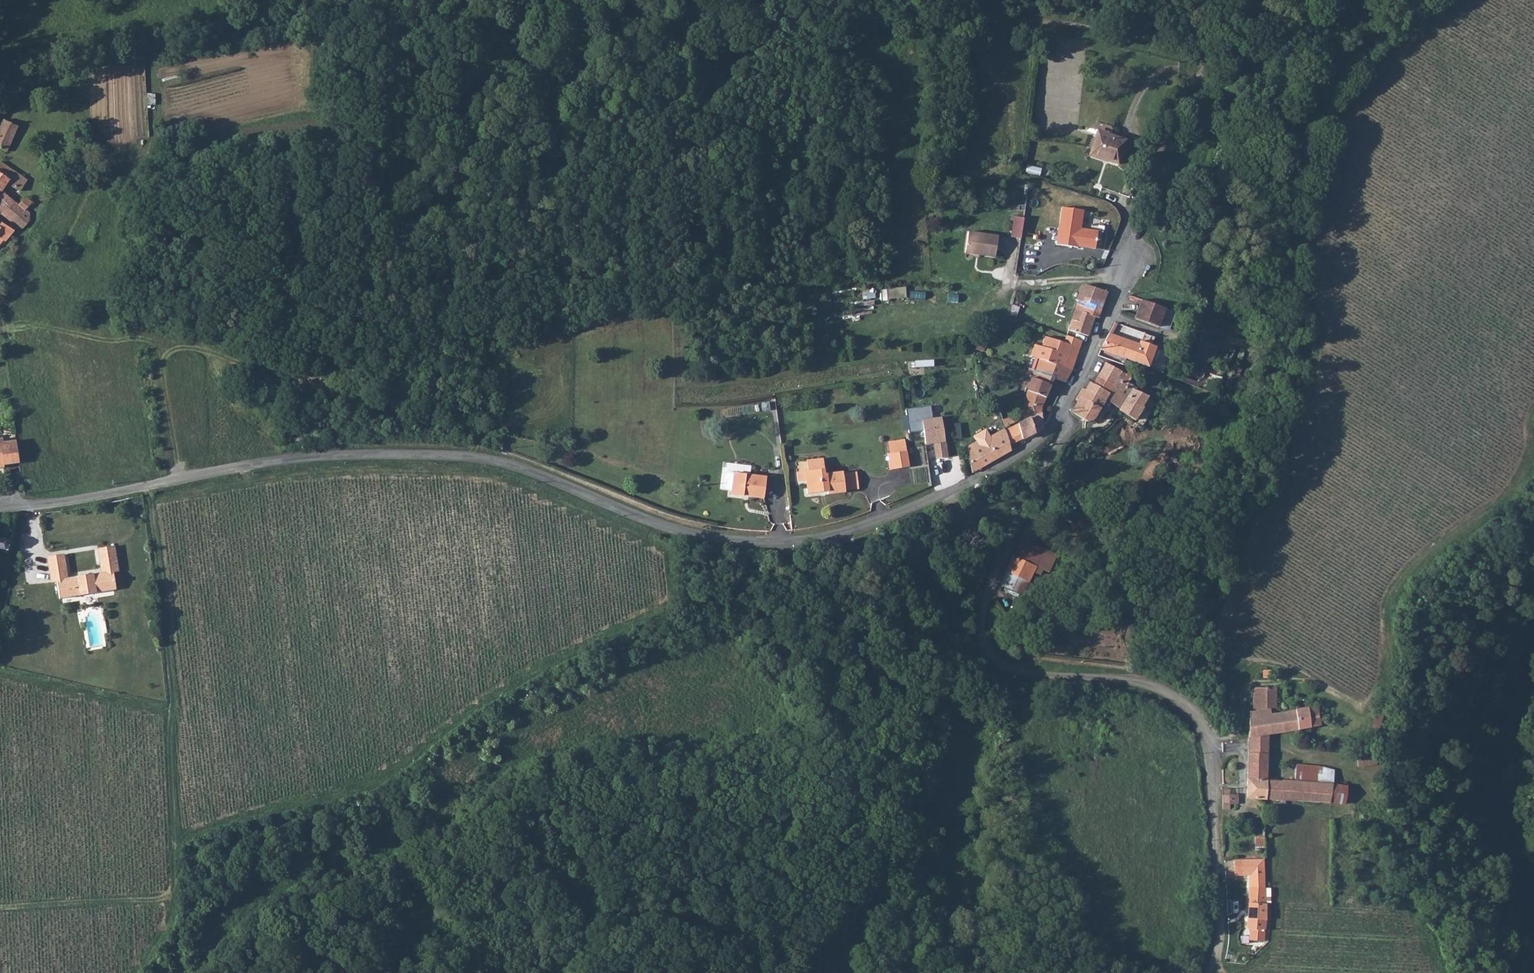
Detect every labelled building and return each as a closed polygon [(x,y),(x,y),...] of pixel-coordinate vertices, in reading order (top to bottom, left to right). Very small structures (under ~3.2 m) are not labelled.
[(0,130),(0,147),(6,150),(17,127),(4,121),(0,130)] [(1096,134),(1088,156),(1117,166),(1125,145),(1096,134)] [(9,166),(1,161),(0,162),(0,172),(10,178),(16,170),(9,166)] [(0,188),(0,210),(2,212),(1,214),(15,224),(16,222),(23,227),(30,220),(30,212),(25,208),(2,190),(0,188)] [(1059,210),(1054,247),(1076,250),(1077,248),(1093,251),(1095,233),(1079,231),(1081,213),(1059,210)] [(1023,238),(1025,217),(1014,216),(1011,237),(1023,238)] [(3,239),(5,241),(15,230),(3,221),(0,225),(0,243),(3,239)] [(968,231),(964,251),(995,257),(999,237),(968,231)] [(1104,293),(1088,288),(1085,298),(1080,296),(1069,328),(1087,334),(1094,316),(1097,317),(1105,293),(1104,293)] [(1140,301),(1133,320),(1145,325),(1152,306),(1140,301)] [(1152,306),(1145,325),(1156,328),(1163,309),(1152,306)] [(1065,335),(1058,353),(1066,355),(1074,358),(1082,360),(1088,350),(1079,346),(1081,341),(1065,335)] [(1137,349),(1106,336),(1104,340),(1100,349),(1110,353),(1115,355),(1124,358),(1132,361),(1137,349)] [(1038,357),(1033,369),(1044,373),(1049,361),(1063,366),(1064,363),(1066,355),(1058,353),(1041,347),(1034,344),(1030,355),(1038,357)] [(1152,352),(1137,347),(1137,349),(1132,361),(1147,366),(1152,352)] [(1066,355),(1064,363),(1072,366),(1074,358),(1066,355)] [(1115,355),(1112,361),(1122,365),(1124,358),(1115,355)] [(1022,405),(1025,421),(1030,419),(1030,414),(1040,413),(1041,410),(1043,401),(1055,378),(1065,382),(1071,370),(1063,366),(1049,361),(1044,373),(1033,369),(1027,387),(1026,404),(1022,405)] [(1106,362),(1098,376),(1112,384),(1115,378),(1126,383),(1131,374),(1126,371),(1125,374),(1106,362)] [(1098,376),(1093,384),(1108,392),(1112,384),(1098,376)] [(1108,392),(1105,399),(1119,406),(1119,410),(1135,419),(1148,395),(1115,378),(1112,384),(1108,392)] [(1093,384),(1088,392),(1104,401),(1105,399),(1108,392),(1093,384)] [(1075,399),(1078,401),(1084,404),(1086,400),(1101,408),(1104,401),(1088,392),(1082,389),(1081,388),(1075,399)] [(1078,401),(1070,412),(1086,421),(1093,420),(1101,408),(1086,400),(1084,404),(1078,401)] [(934,458),(947,457),(941,417),(932,418),(930,405),(905,409),(909,434),(921,431),(924,446),(932,444),(934,458)] [(1025,421),(1005,431),(1009,450),(1023,442),(1023,438),(1034,432),(1033,428),(1043,423),(1040,413),(1030,414),(1030,419),(1025,421)] [(1013,417),(1004,419),(1006,427),(1015,424),(1013,417)] [(968,447),(972,471),(1009,450),(1005,431),(1004,429),(999,430),(1001,436),(981,446),(980,439),(971,442),(972,446),(968,447)] [(889,453),(886,454),(889,469),(908,467),(904,439),(887,441),(889,453)] [(2,465),(2,467),(19,465),(16,442),(4,444),(3,441),(0,441),(0,465),(2,465)] [(806,470),(795,472),(796,482),(802,481),(804,495),(819,493),(819,490),(825,489),(826,495),(843,493),(840,475),(840,472),(822,474),(821,458),(805,459),(806,470)] [(730,473),(728,496),(740,498),(741,494),(748,494),(748,499),(760,500),(763,478),(730,473)] [(842,490),(856,488),(854,473),(840,475),(842,490)] [(7,550),(10,541),(0,538),(0,548),(7,550)] [(1028,540),(1019,557),(1036,564),(1044,547),(1028,540)] [(61,555),(46,557),(49,582),(54,581),(56,599),(113,591),(111,574),(115,573),(111,548),(96,550),(99,573),(65,578),(61,555)] [(1036,564),(1019,557),(1015,555),(1007,570),(1030,581),(1037,565),(1036,564)] [(1250,711),(1249,735),(1268,734),(1289,732),(1322,729),(1319,710),(1281,712),(1278,686),(1253,686),(1253,710),(1250,711)] [(1249,735),(1249,752),(1268,752),(1268,734),(1249,735)] [(1249,752),(1247,797),(1263,799),(1331,803),(1332,783),(1323,782),(1323,778),(1319,777),(1318,782),(1282,779),(1281,781),(1268,780),(1268,752),(1249,752)] [(1360,765),(1372,765),(1372,753),(1360,753),(1360,765)] [(1229,786),(1223,787),(1223,807),(1229,806),(1230,803),(1238,802),(1237,793),(1230,793),(1229,786)] [(1264,835),(1256,835),(1257,848),(1265,847),(1264,835)] [(1265,856),(1236,857),(1236,874),(1250,875),(1248,928),(1251,929),(1252,939),(1264,940),(1268,887),(1266,887),(1265,856)]
